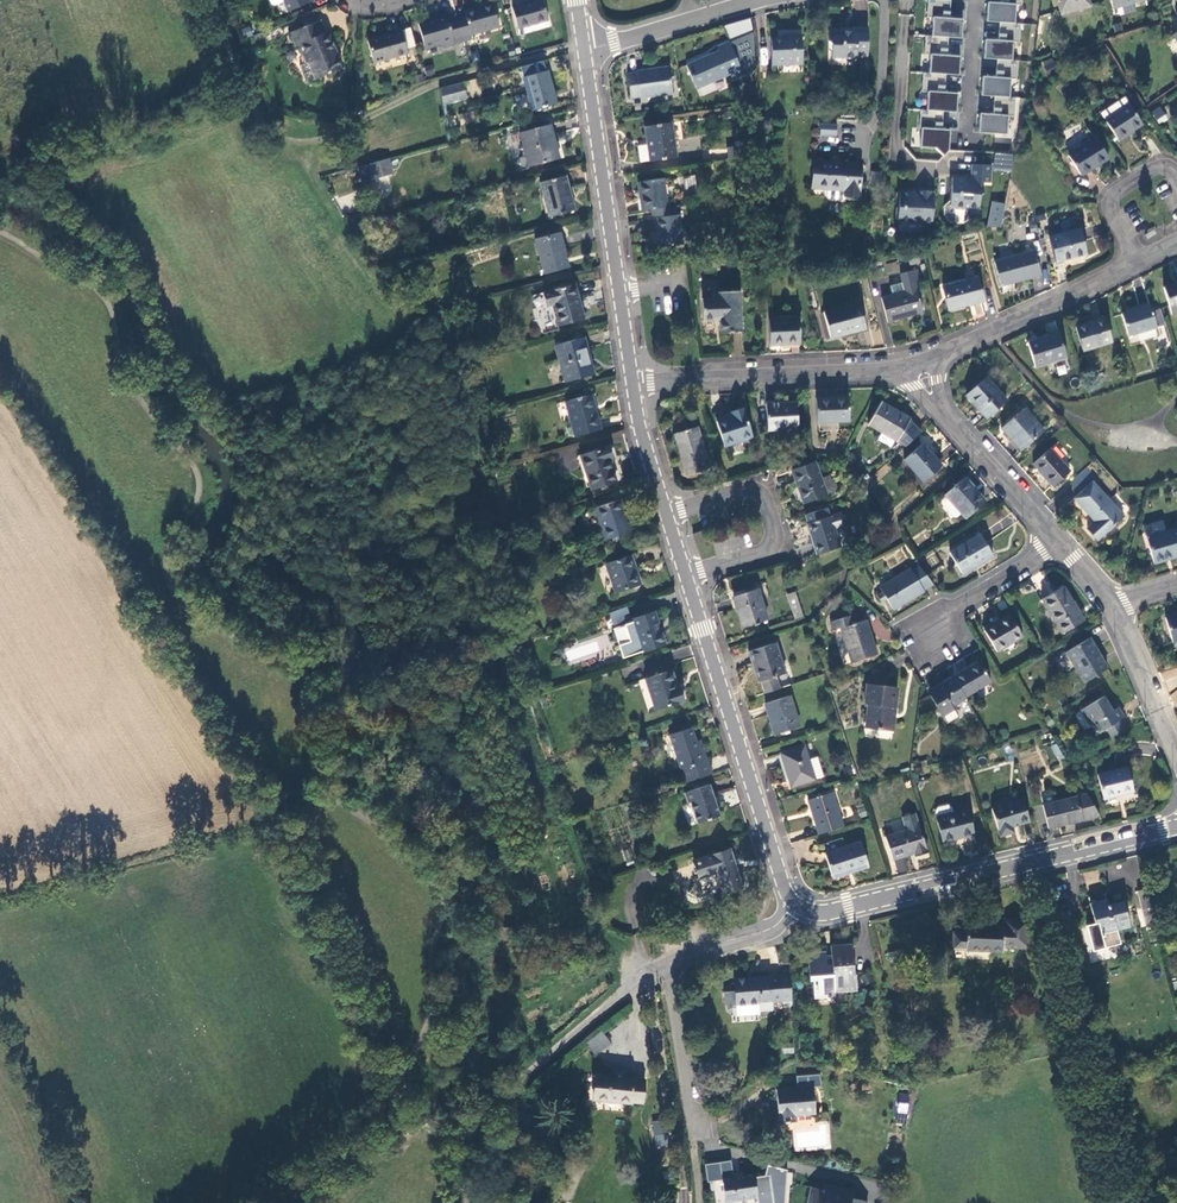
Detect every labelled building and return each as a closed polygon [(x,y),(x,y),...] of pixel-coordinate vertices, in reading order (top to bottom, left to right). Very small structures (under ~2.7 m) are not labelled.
[(270,3),(274,4),(282,1),(286,11),(312,0),(269,0),(270,3)] [(548,20),(543,0),(514,8),(519,28),(548,20)] [(937,11),(962,13),(963,0),(939,0),(937,11)] [(1089,0),(1056,0),(1060,13),(1090,5),(1089,0)] [(1112,9),(1143,0),(1110,0),(1112,9)] [(466,16),(457,19),(464,41),(473,39),(472,36),(500,29),(493,3),(465,11),(466,16)] [(286,28),(294,46),(297,44),(291,31),(315,20),(310,11),(297,16),(300,22),(286,28)] [(464,41),(457,19),(449,21),(447,16),(418,24),(426,49),(442,45),(443,47),(464,41)] [(725,24),(728,37),(753,31),(750,18),(725,24)] [(315,20),(291,31),(297,44),(301,43),(308,60),(304,62),(298,65),(306,81),(313,77),(314,79),(340,68),(335,57),(332,49),(333,49),(326,32),(323,33),(317,19),(315,20)] [(962,38),(961,22),(937,20),(936,36),(962,38)] [(998,23),(975,22),(974,39),(997,41),(998,23)] [(401,30),(401,28),(390,31),(391,35),(367,41),(373,63),(408,54),(401,30)] [(411,28),(401,30),(408,54),(408,57),(418,54),(411,28)] [(868,57),(868,28),(852,28),(852,32),(829,31),(829,42),(833,47),(833,57),(844,57),(848,62),(853,62),(858,57),(868,57)] [(262,32),(245,39),(248,44),(264,37),(262,32)] [(770,38),(771,65),(801,64),(800,35),(788,35),(788,38),(770,38)] [(733,77),(743,72),(728,40),(718,45),(720,50),(688,65),(698,88),(731,72),(733,77)] [(301,43),(297,44),(304,62),(308,60),(301,43)] [(960,47),(936,45),(935,58),(960,62),(960,47)] [(996,51),(975,49),(975,65),(994,68),(996,51)] [(467,57),(459,59),(461,66),(469,64),(467,57)] [(1045,66),(1052,63),(1050,58),(1042,62),(1045,66)] [(1045,66),(1049,74),(1056,70),(1052,63),(1045,66)] [(673,93),(670,68),(628,73),(631,98),(673,93)] [(556,104),(547,72),(523,78),(532,111),(556,104)] [(960,75),(936,73),(934,91),(958,93),(960,75)] [(424,80),(422,75),(413,77),(415,83),(424,80)] [(995,84),(974,81),(973,99),(994,101),(995,84)] [(453,85),(441,89),(443,106),(468,100),(463,82),(453,85)] [(1134,128),(1143,122),(1130,102),(1125,95),(1101,110),(1119,138),(1120,140),(1128,135),(1127,133),(1134,128)] [(1159,124),(1166,119),(1160,110),(1153,114),(1159,124)] [(475,122),(473,112),(458,116),(460,126),(475,122)] [(678,157),(674,121),(645,125),(646,134),(642,135),(646,161),(678,157)] [(948,151),(950,127),(951,127),(951,123),(935,121),(935,128),(922,127),(920,149),(948,151)] [(834,124),(820,124),(819,132),(833,132),(834,124)] [(552,144),(547,125),(518,133),(528,168),(557,160),(555,149),(553,150),(550,151),(549,145),(552,144)] [(1128,135),(1120,140),(1122,143),(1137,133),(1134,128),(1127,133),(1128,135)] [(1108,157),(1096,137),(1069,154),(1081,174),(1108,157)] [(732,159),(752,156),(751,145),(731,148),(732,159)] [(1012,154),(995,153),(994,169),(1011,170),(1012,154)] [(392,177),(388,161),(358,170),(363,185),(392,177)] [(863,162),(813,161),(813,188),(829,189),(829,195),(832,199),(847,199),(847,196),(861,196),(863,162)] [(991,164),(972,163),(971,180),(965,179),(963,177),(952,177),(950,206),(953,206),(955,209),(964,209),(967,207),(979,207),(980,194),(983,192),(983,181),(990,182),(991,164)] [(880,176),(871,176),(871,183),(880,184),(880,176)] [(573,211),(564,177),(538,184),(548,219),(573,211)] [(643,210),(668,207),(664,178),(639,181),(643,210)] [(910,191),(899,190),(898,205),(895,207),(895,218),(897,220),(921,222),(924,225),(931,225),(934,191),(916,189),(916,193),(910,193),(910,191)] [(994,200),(989,227),(1000,227),(1005,201),(994,200)] [(683,243),(679,214),(657,216),(661,246),(683,243)] [(1061,257),(1062,260),(1087,254),(1080,228),(1049,236),(1055,259),(1061,257)] [(1146,240),(1156,233),(1153,228),(1143,235),(1146,240)] [(567,268),(559,234),(534,241),(544,275),(567,268)] [(1040,275),(1034,250),(994,261),(1000,285),(1040,275)] [(882,295),(888,320),(924,311),(916,281),(920,279),(917,267),(901,271),(906,289),(882,295)] [(983,301),(977,278),(942,287),(948,309),(983,301)] [(1171,315),(1176,313),(1176,284),(1163,289),(1171,315)] [(582,318),(573,285),(542,293),(548,314),(554,313),(557,325),(582,318)] [(741,332),(738,291),(717,292),(718,304),(702,306),(703,321),(719,320),(720,334),(741,332)] [(864,329),(857,304),(823,313),(829,339),(864,329)] [(1128,337),(1165,325),(1160,310),(1152,312),(1150,306),(1122,315),(1125,326),(1128,337)] [(800,343),(798,317),(768,319),(770,345),(800,343)] [(1111,343),(1103,319),(1075,327),(1083,352),(1111,343)] [(1067,359),(1059,334),(1028,343),(1035,368),(1067,359)] [(589,360),(583,338),(555,346),(565,383),(591,376),(587,361),(589,360)] [(1006,401),(986,379),(967,396),(987,418),(1006,401)] [(591,395),(574,400),(556,404),(561,421),(570,419),(575,438),(601,430),(591,395)] [(849,422),(848,399),(815,400),(817,423),(849,422)] [(799,430),(797,403),(767,405),(769,431),(799,430)] [(897,442),(910,421),(880,404),(868,425),(882,433),(895,440),(897,442)] [(725,447),(753,438),(743,409),(730,412),(732,416),(717,421),(725,447)] [(1043,432),(1024,410),(1001,429),(1021,451),(1043,432)] [(711,469),(698,427),(674,435),(687,476),(711,469)] [(895,440),(882,433),(877,440),(890,448),(895,440)] [(940,466),(921,443),(903,459),(921,482),(940,466)] [(591,489),(615,481),(607,460),(612,459),(608,446),(580,455),(591,489)] [(1070,472),(1050,449),(1033,464),(1053,487),(1070,472)] [(825,495),(815,464),(793,471),(803,502),(825,495)] [(985,501),(964,478),(945,495),(946,497),(941,501),(941,504),(953,517),(956,518),(961,513),(966,519),(985,501)] [(1091,517),(1108,501),(1093,483),(1075,499),(1091,517)] [(605,540),(629,532),(623,511),(630,509),(626,498),(595,508),(605,540)] [(1123,517),(1108,501),(1091,517),(1095,521),(1087,529),(1098,540),(1123,517)] [(829,517),(827,508),(805,515),(808,523),(807,524),(816,555),(840,548),(834,529),(844,526),(846,521),(844,516),(840,513),(830,516),(829,517)] [(1166,532),(1165,527),(1161,528),(1159,521),(1146,525),(1144,530),(1153,563),(1176,556),(1176,529),(1166,532)] [(701,532),(693,534),(696,545),(704,543),(701,532)] [(992,556),(979,535),(949,553),(962,575),(992,556)] [(634,567),(631,556),(605,564),(614,593),(637,585),(632,568),(634,567)] [(893,610),(934,586),(919,565),(880,589),(883,593),(877,596),(881,603),(887,600),(893,610)] [(640,585),(634,567),(632,568),(637,585),(640,585)] [(1043,600),(1063,635),(1084,622),(1064,588),(1043,600)] [(767,621),(756,589),(733,597),(744,629),(767,621)] [(803,616),(796,595),(788,598),(795,619),(803,616)] [(665,645),(655,612),(633,620),(643,652),(665,645)] [(1165,615),(1170,639),(1172,638),(1176,637),(1176,612),(1165,615)] [(856,624),(854,616),(830,622),(833,632),(841,629),(851,662),(875,655),(865,622),(856,624)] [(1023,637),(1010,616),(984,631),(997,653),(1023,637)] [(1107,669),(1088,638),(1066,652),(1085,682),(1107,669)] [(765,694),(781,689),(777,677),(786,674),(776,643),(749,652),(753,664),(756,664),(765,694)] [(953,677),(964,696),(989,682),(978,663),(953,677)] [(677,689),(671,672),(645,680),(656,710),(684,701),(679,688),(677,689)] [(951,706),(966,698),(964,696),(953,677),(929,691),(932,696),(930,697),(941,716),(952,709),(951,706)] [(894,709),(897,689),(866,685),(863,705),(867,705),(864,728),(887,731),(890,708),(894,709)] [(799,727),(790,696),(766,703),(776,734),(799,727)] [(1112,739),(1124,732),(1118,721),(1123,718),(1118,707),(1113,711),(1104,696),(1081,710),(1091,726),(1094,724),(1099,733),(1106,729),(1112,739)] [(669,735),(685,782),(710,774),(706,761),(702,763),(695,742),(690,729),(669,735)] [(699,741),(695,742),(702,763),(706,761),(699,741)] [(1056,743),(1050,747),(1058,761),(1064,757),(1056,743)] [(809,760),(804,746),(781,753),(792,787),(824,777),(818,757),(809,760)] [(1133,794),(1127,768),(1098,776),(1104,801),(1133,794)] [(719,816),(708,784),(683,793),(687,803),(689,802),(696,824),(719,816)] [(819,834),(843,827),(832,793),(808,801),(819,834)] [(1050,829),(1100,816),(1087,794),(1044,806),(1050,829)] [(1030,822),(1023,800),(992,809),(1001,836),(1014,832),(1013,827),(1030,822)] [(974,835),(968,810),(938,818),(944,842),(974,835)] [(917,813),(904,817),(908,830),(887,837),(894,860),(916,853),(917,856),(929,852),(921,826),(917,813)] [(886,834),(904,829),(901,819),(883,823),(886,834)] [(869,866),(861,842),(825,854),(832,878),(869,866)] [(743,885),(730,847),(693,859),(699,878),(718,872),(725,891),(743,885)] [(904,858),(894,860),(896,873),(907,871),(904,858)] [(1152,907),(1148,891),(1138,894),(1142,910),(1150,908),(1152,907)] [(1093,952),(1121,944),(1117,930),(1130,927),(1124,902),(1109,906),(1107,900),(1089,905),(1095,924),(1086,927),(1093,952)] [(1154,925),(1150,908),(1142,910),(1147,927),(1154,925)] [(1028,921),(1016,921),(1016,928),(1001,927),(966,926),(966,934),(953,934),(953,949),(964,950),(965,950),(1002,952),(1002,947),(1027,948),(1028,921)] [(852,977),(850,945),(829,946),(829,954),(830,958),(824,958),(824,955),(824,952),(805,953),(807,981),(812,981),(814,996),(832,995),(832,992),(854,990),(853,977),(852,977)] [(914,956),(912,947),(887,953),(889,962),(914,956)] [(781,1009),(792,1008),(789,968),(779,969),(780,976),(733,979),(734,991),(722,992),(723,1005),(734,1004),(734,1016),(758,1015),(758,1011),(771,1010),(770,1002),(781,1001),(781,1009)] [(609,1044),(600,1033),(586,1044),(595,1055),(609,1044)] [(792,1043),(783,1044),(784,1053),(793,1052),(792,1043)] [(635,1078),(597,1074),(594,1100),(633,1104),(633,1102),(643,1103),(645,1081),(635,1080),(635,1078)] [(779,1117),(779,1122),(785,1121),(785,1123),(790,1123),(790,1121),(797,1120),(796,1115),(817,1114),(815,1087),(822,1087),(821,1074),(797,1075),(798,1088),(777,1090),(779,1117)] [(907,1112),(909,1100),(900,1099),(899,1110),(907,1112)] [(666,1146),(665,1120),(653,1121),(654,1147),(666,1146)] [(720,1162),(726,1202),(758,1198),(755,1174),(734,1177),(731,1160),(720,1162)] [(811,1186),(807,1202),(867,1202),(853,1198),(855,1192),(830,1186),(829,1191),(811,1186)]
